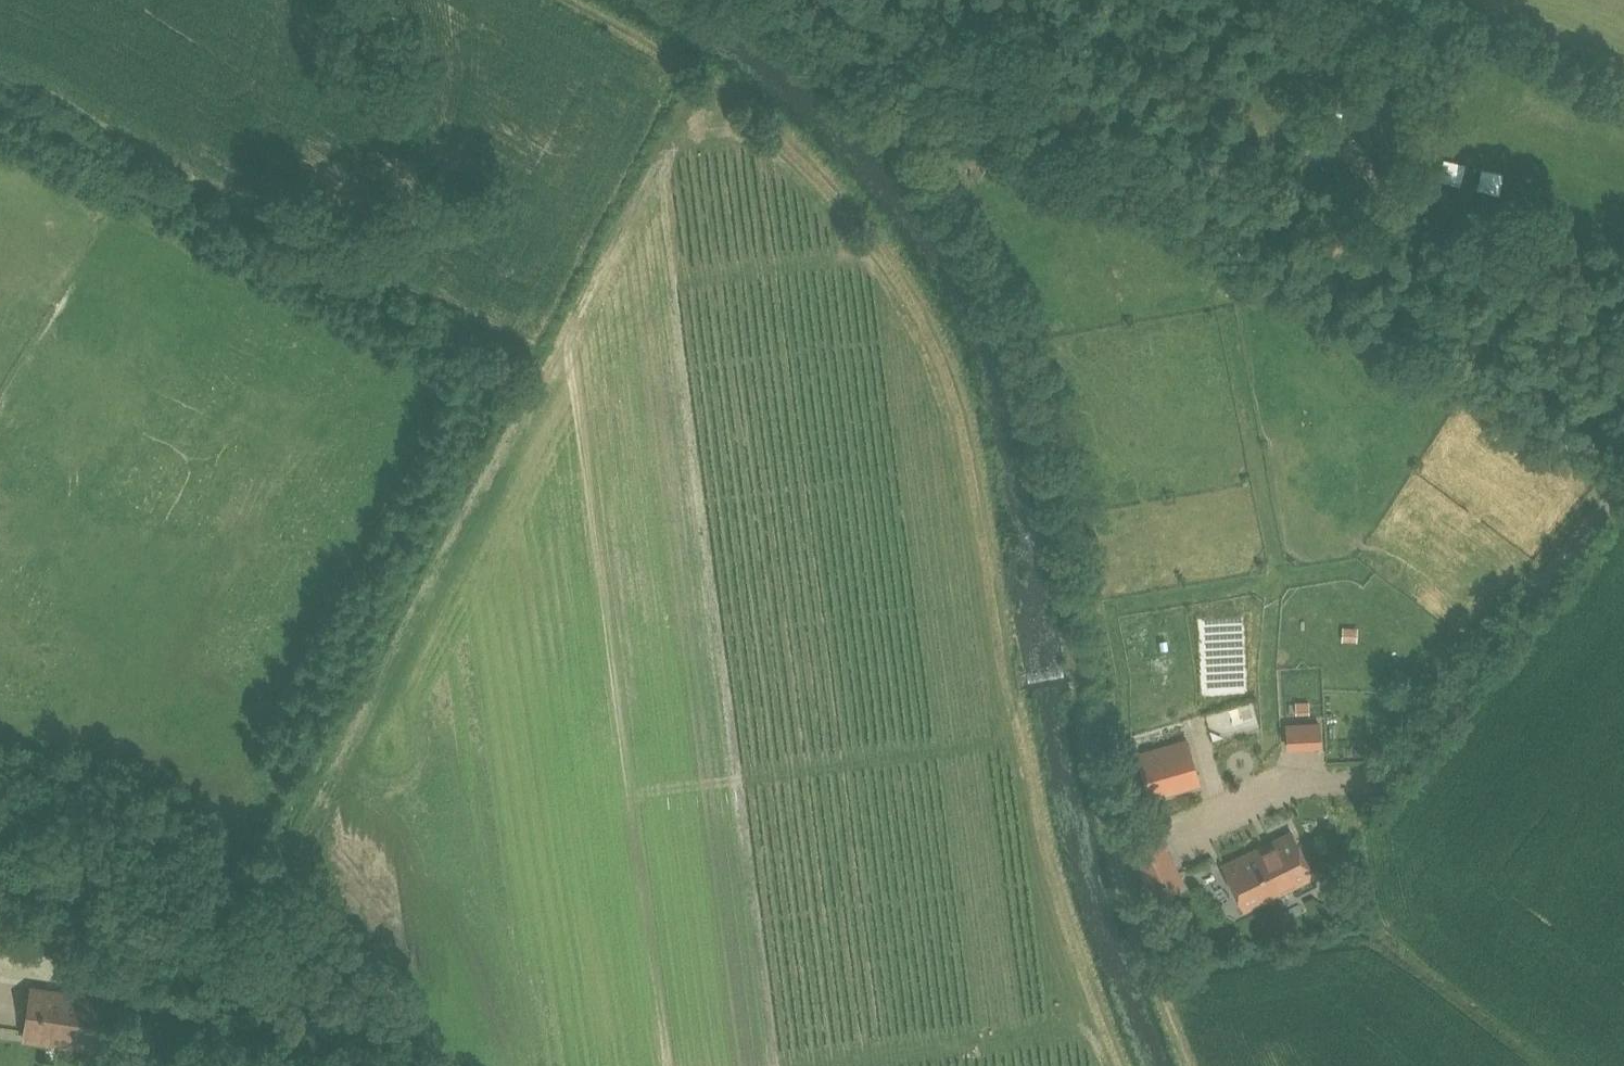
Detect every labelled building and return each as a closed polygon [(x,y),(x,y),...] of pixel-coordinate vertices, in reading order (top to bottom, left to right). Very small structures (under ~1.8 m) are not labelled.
[(1356,640),(1356,629),(1344,628),(1344,639),(1356,640)] [(1136,751),(1150,797),(1199,783),(1185,736),(1136,751)] [(1221,864),(1244,912),(1315,877),(1292,829),(1221,864)] [(1125,846),(1137,871),(1149,897),(1182,882),(1169,856),(1157,830),(1125,846)] [(117,997),(31,985),(24,1031),(111,1043),(117,997)]
